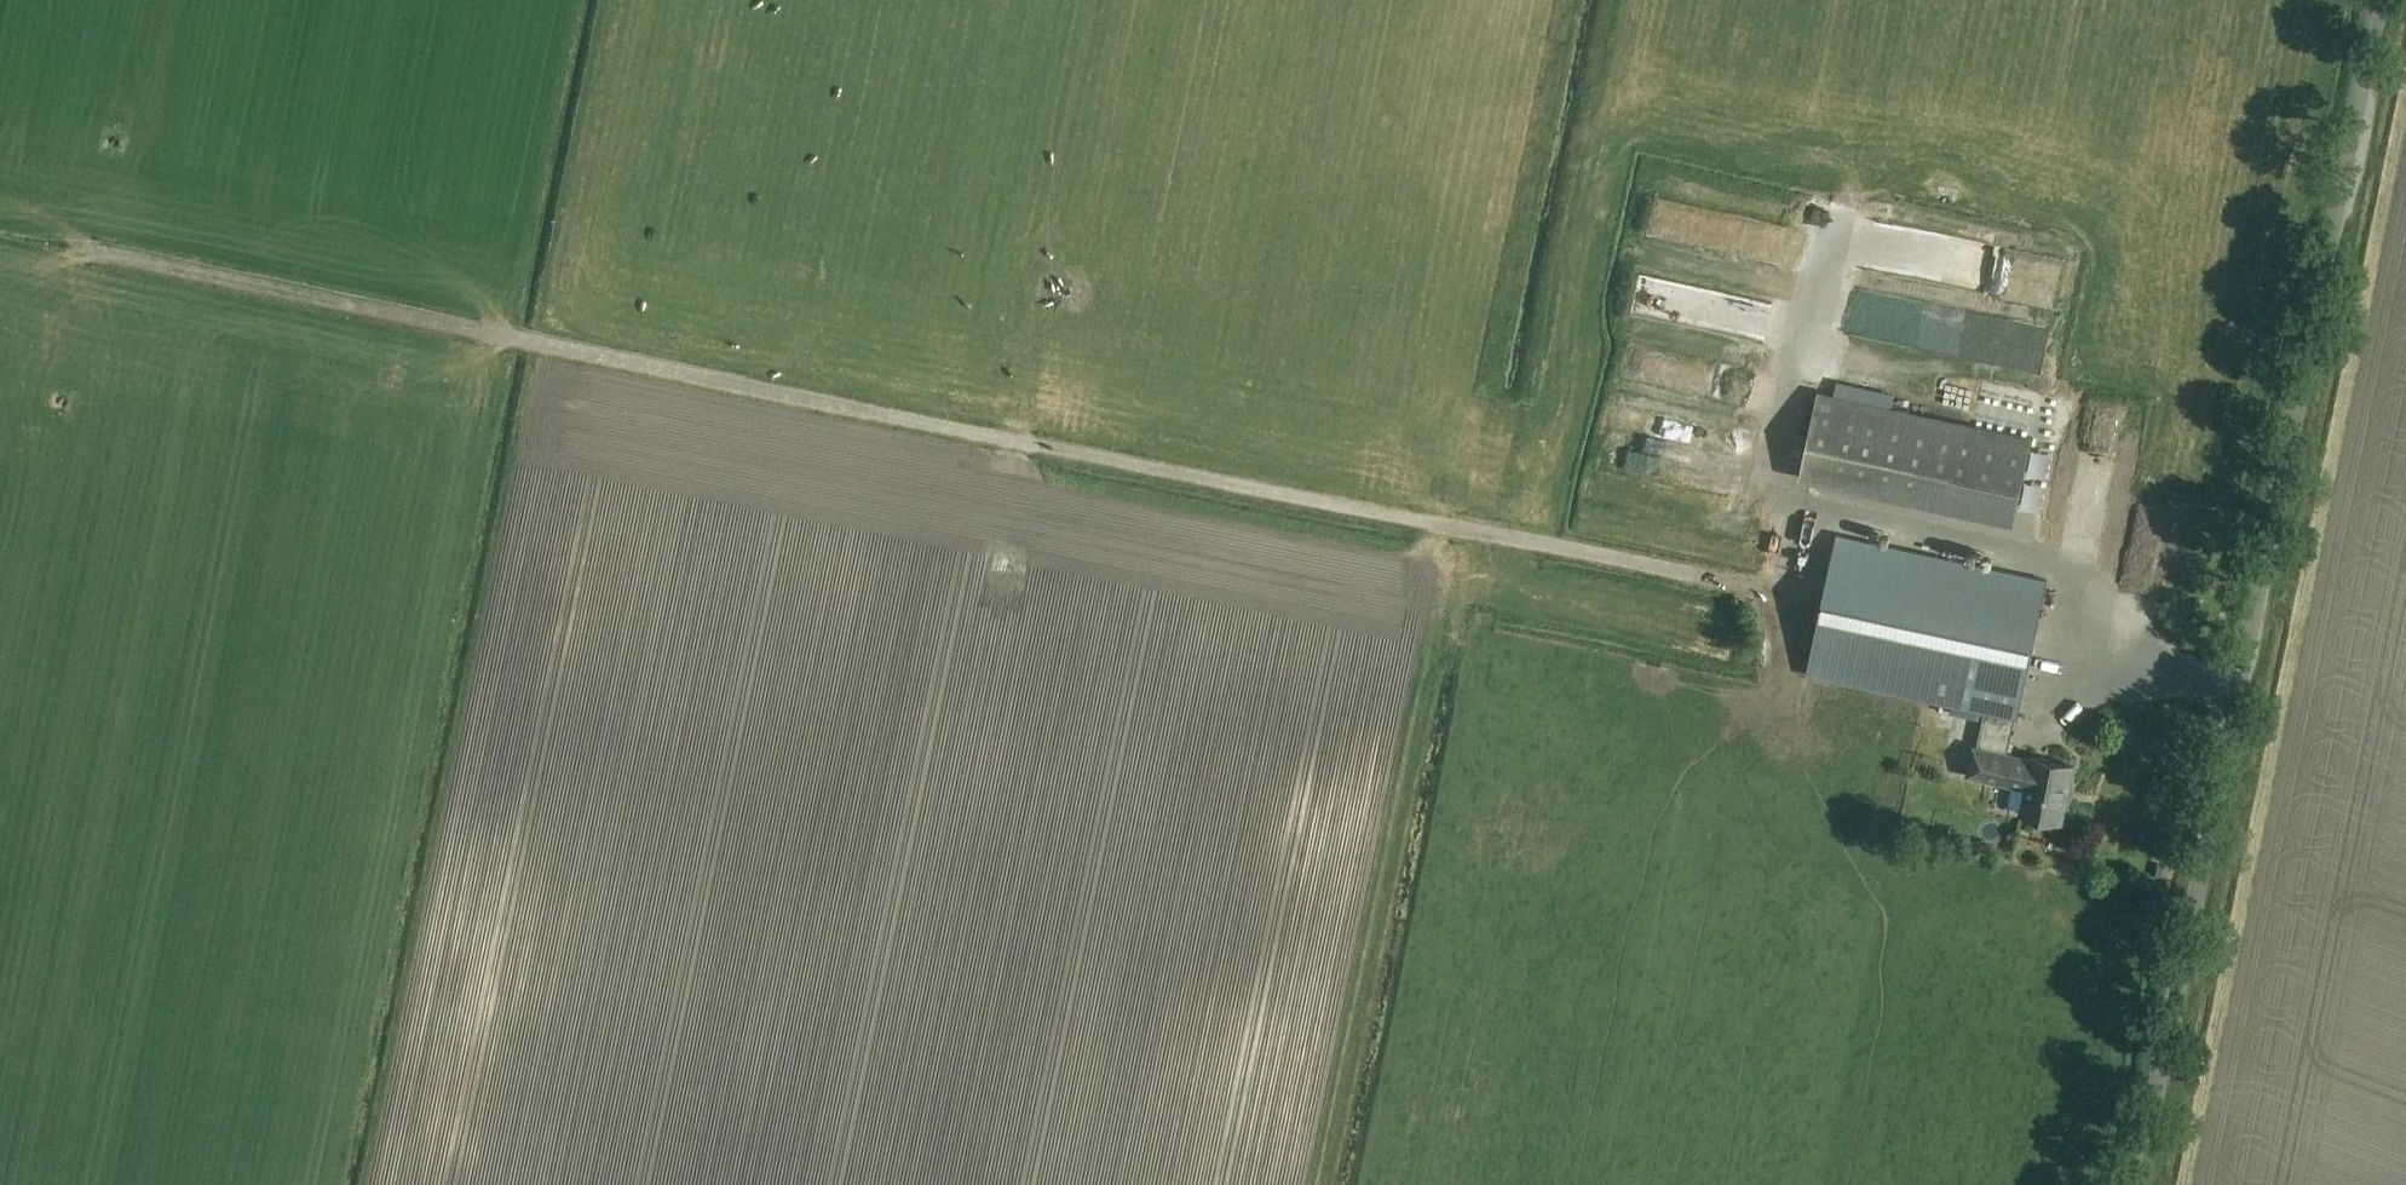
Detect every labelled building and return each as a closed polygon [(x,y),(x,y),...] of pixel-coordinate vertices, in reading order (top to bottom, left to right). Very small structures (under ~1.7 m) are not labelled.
[(2014,526),(2033,438),(1817,392),(1799,480),(2014,526)] [(1626,448),(1724,471),(1729,450),(1631,427),(1626,448)] [(1808,674),(1918,698),(1983,713),(2015,720),(2019,720),(2050,581),(1838,534),(1842,515),(1613,466),(1578,630),(1807,679),(1808,674)] [(2008,753),(2015,720),(1983,713),(1969,777),(2024,789),(2018,813),(2063,823),(2075,766),(2029,756),(2029,758),(2008,753)]
